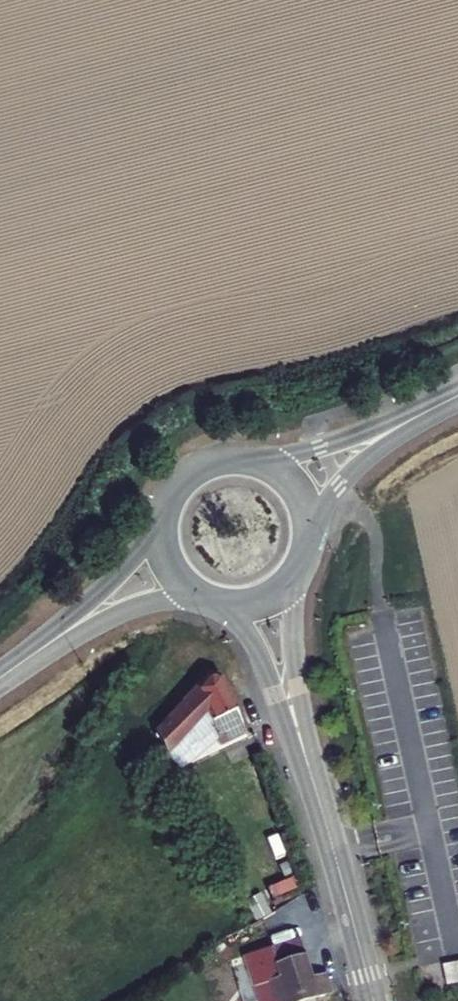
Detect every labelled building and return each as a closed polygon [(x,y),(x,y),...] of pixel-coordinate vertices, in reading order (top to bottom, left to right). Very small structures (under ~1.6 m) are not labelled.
[(208,749),(234,737),(204,671),(186,672),(129,730),(141,753),(191,710),(208,749)] [(251,979),(258,1000),(286,1000),(319,991),(315,976),(306,979),(294,939),(264,947),(272,973),(251,979)] [(443,962),(447,987),(457,985),(457,960),(443,962)]
